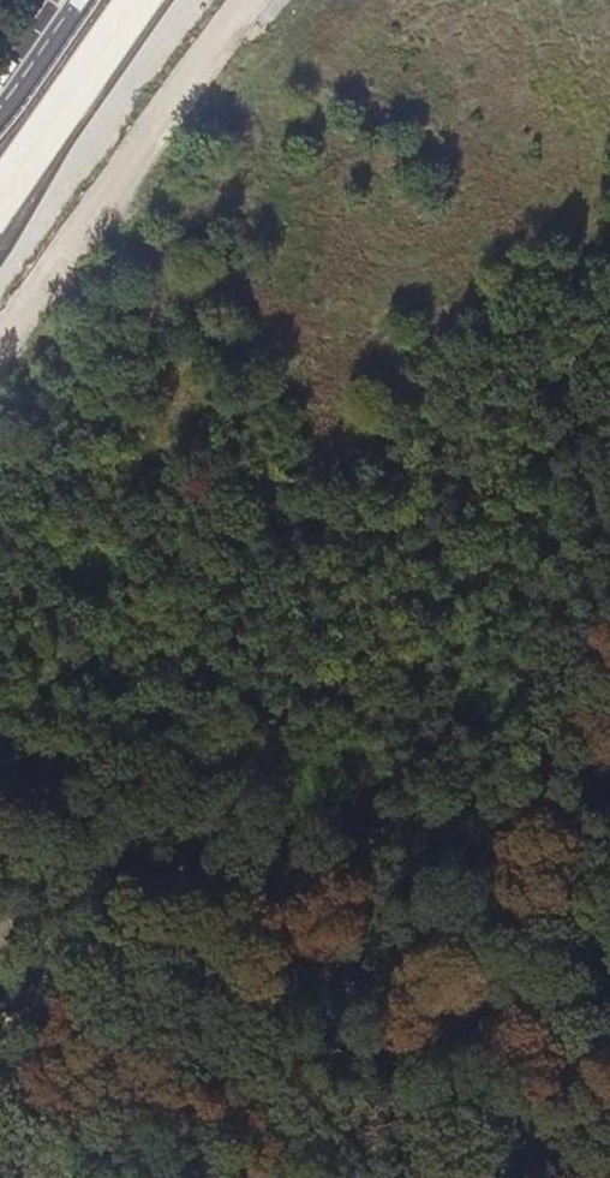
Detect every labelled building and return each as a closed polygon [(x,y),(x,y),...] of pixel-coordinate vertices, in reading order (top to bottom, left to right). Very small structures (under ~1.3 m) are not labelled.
[(49,830),(46,839),(53,842),(57,833),(49,830)] [(37,864),(44,866),(47,857),(40,854),(37,864)]
